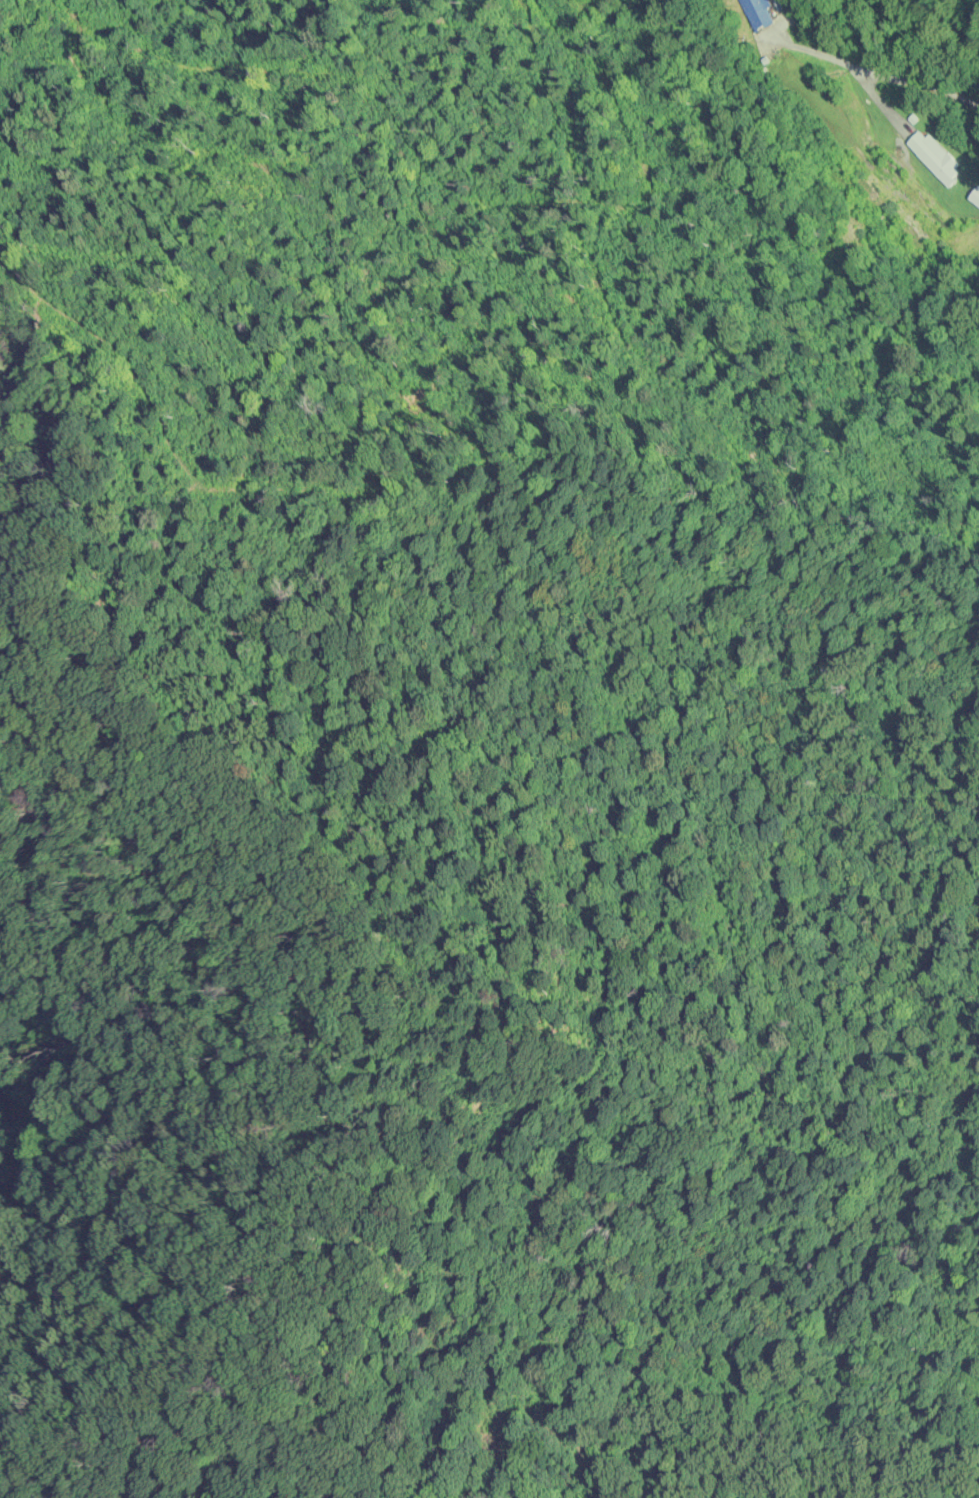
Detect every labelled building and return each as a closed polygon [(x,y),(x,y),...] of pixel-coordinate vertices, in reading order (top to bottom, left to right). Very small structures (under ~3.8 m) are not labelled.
[(777,17),(761,0),(737,0),(736,1),(763,30),(777,17)]
